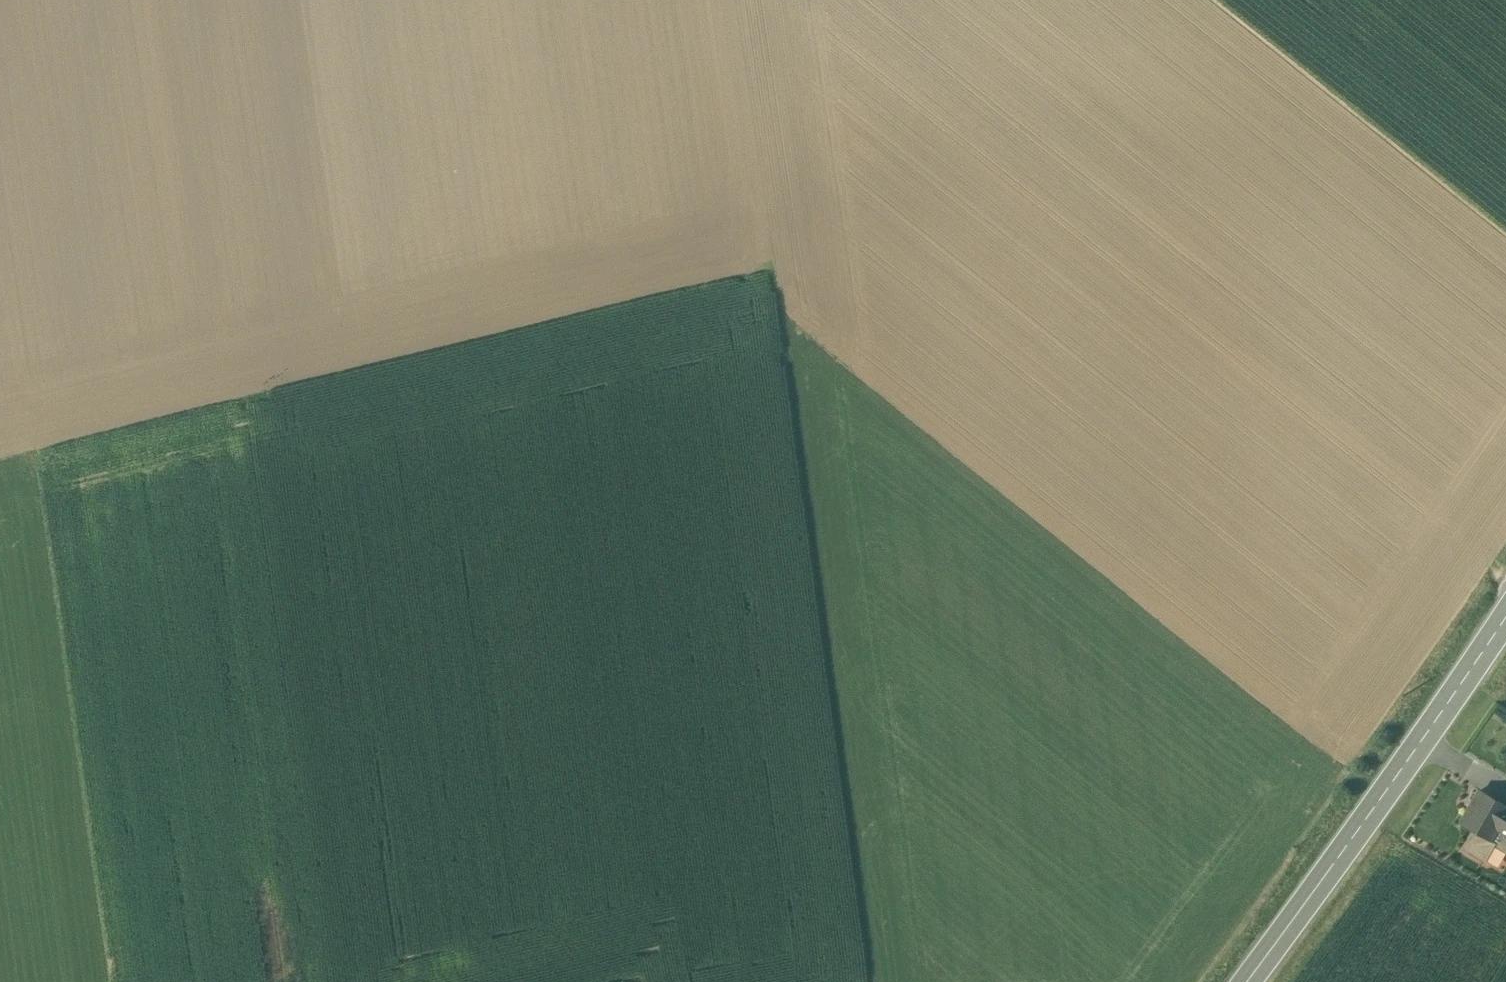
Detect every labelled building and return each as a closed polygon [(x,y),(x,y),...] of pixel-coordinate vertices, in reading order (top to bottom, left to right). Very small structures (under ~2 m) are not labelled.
[(1480,790),(1461,822),(1472,829),(1461,847),(1484,861),(1494,845),(1505,852),(1505,805),(1480,790)]
